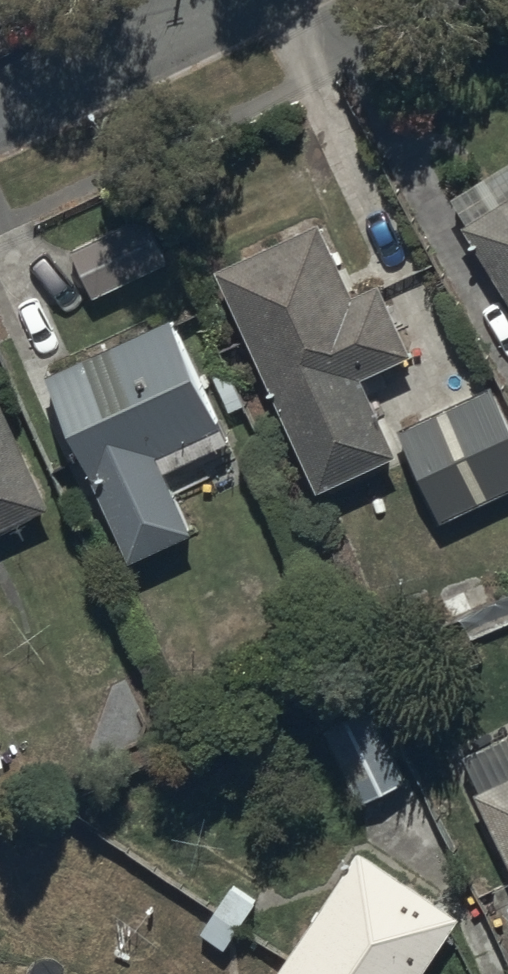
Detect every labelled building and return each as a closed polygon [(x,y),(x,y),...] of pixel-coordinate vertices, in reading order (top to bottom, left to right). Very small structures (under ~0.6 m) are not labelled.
[(462,230),(507,305),(507,202),(462,230)] [(146,221),(69,254),(91,306),(169,273),(146,221)] [(326,231),(218,280),(319,502),(394,467),(360,393),(415,368),(379,291),(358,301),(326,231)] [(172,323),(49,380),(136,569),(196,542),(168,480),(231,451),(172,323)] [(400,430),(441,525),(507,496),(507,428),(492,391),(400,430)] [(50,510),(0,417),(0,536),(50,510)] [(374,713),(325,737),(361,813),(411,789),(374,713)] [(467,760),(484,795),(477,798),(507,866),(507,741),(467,760)] [(355,854),(279,973),(427,973),(460,925),(355,854)]
